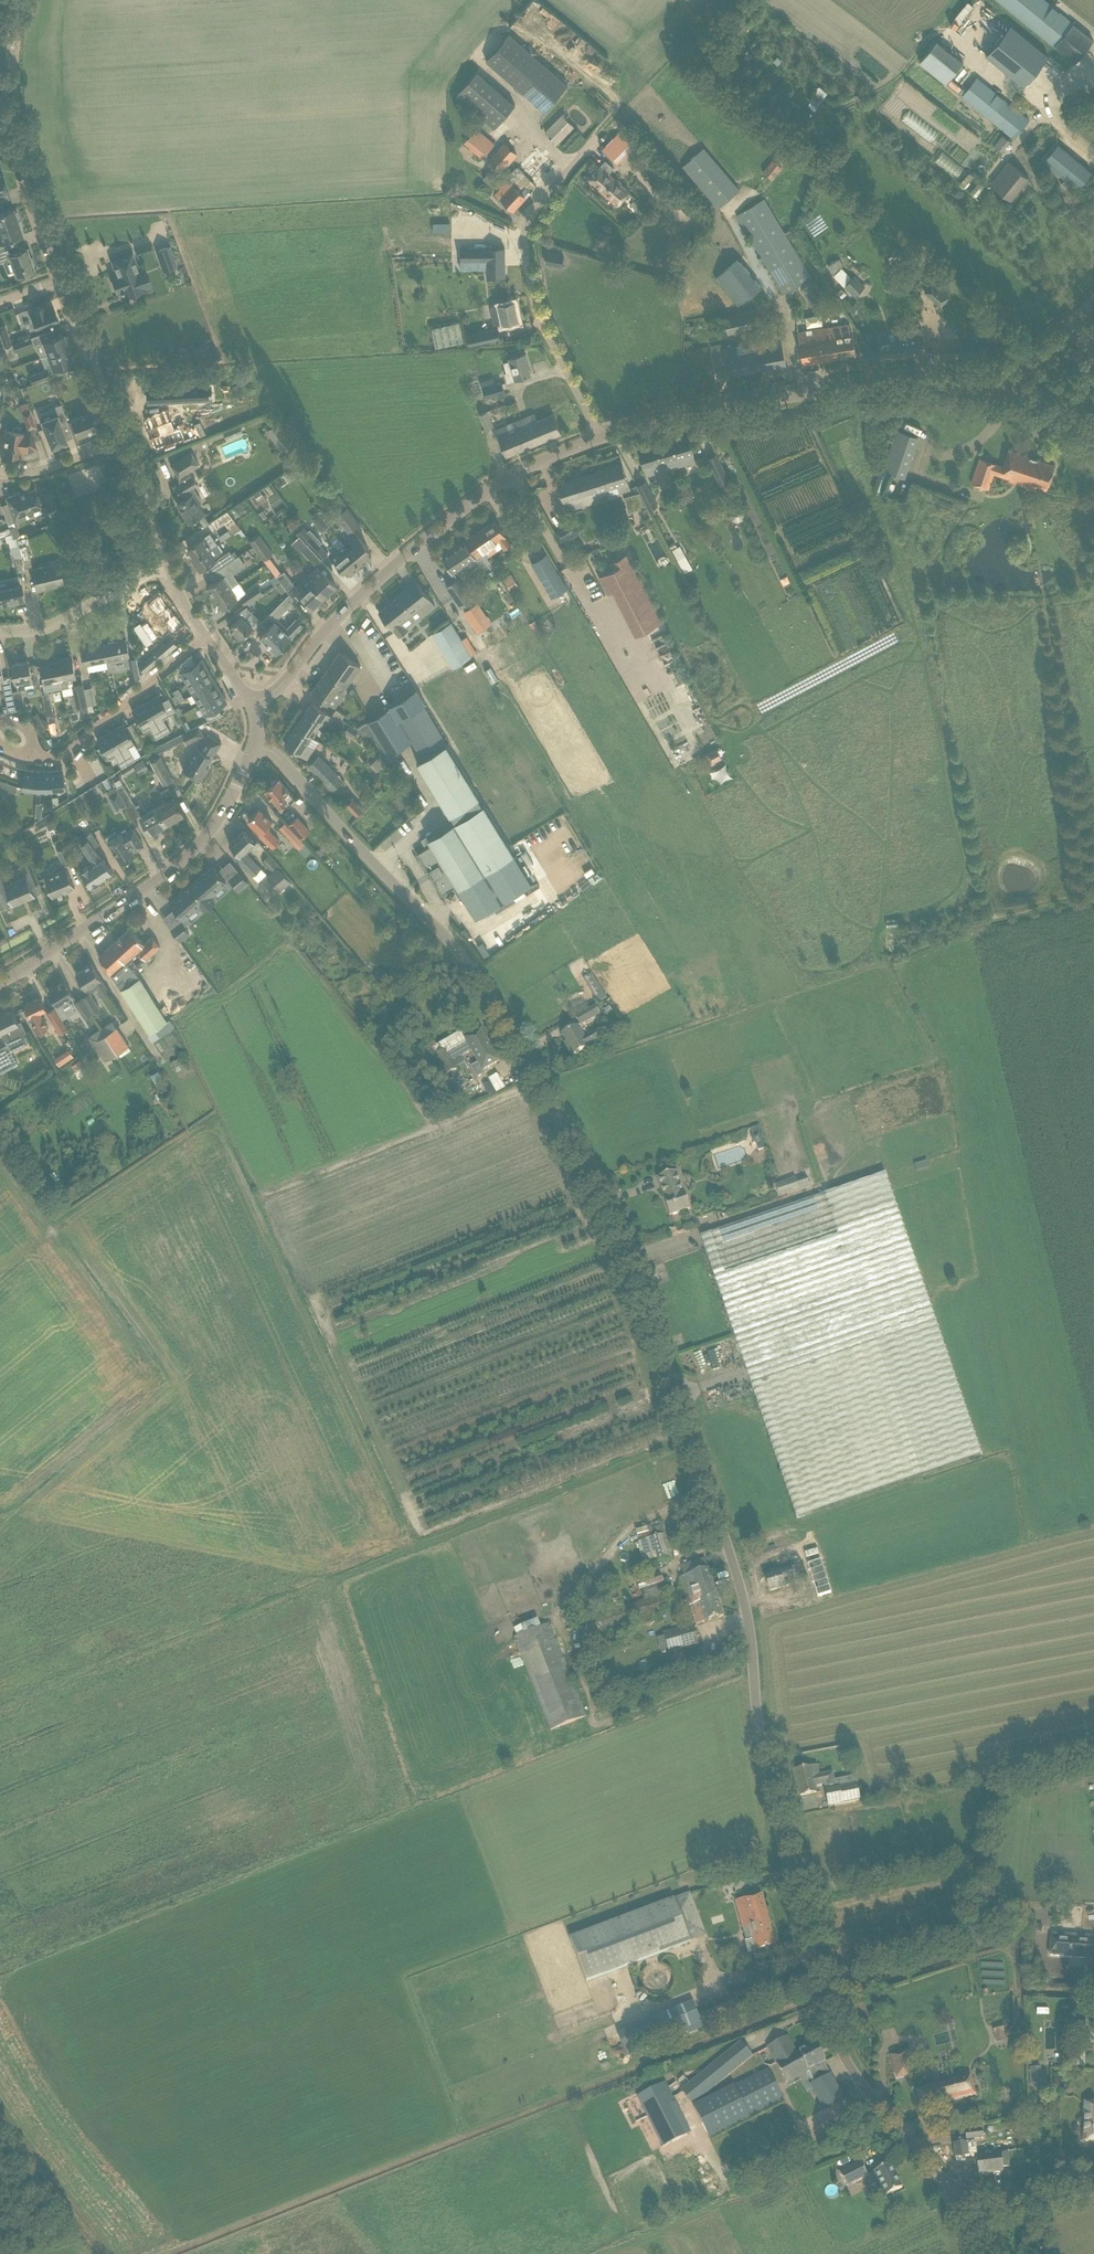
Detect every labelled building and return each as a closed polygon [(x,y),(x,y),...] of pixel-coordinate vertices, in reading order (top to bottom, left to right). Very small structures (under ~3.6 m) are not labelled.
[(1076,62),(1093,40),(1093,39),(1046,0),(1000,0),(1076,62)] [(1014,24),(989,55),(1027,86),(1052,55),(1014,24)] [(567,84),(509,33),(486,60),(544,111),(567,84)] [(918,60),(946,81),(963,59),(935,38),(918,60)] [(971,73),(976,68),(966,59),(961,64),(971,73)] [(948,79),(952,83),(960,73),(956,69),(948,79)] [(456,94),(494,127),(515,103),(477,70),(456,94)] [(960,96),(1013,139),(1029,119),(977,76),(960,96)] [(908,104),(899,114),(928,140),(939,129),(926,117),(924,119),(908,104)] [(545,131),(557,143),(573,126),(562,114),(545,131)] [(645,149),(637,141),(638,140),(624,126),(603,149),(618,163),(631,148),(638,156),(645,149)] [(464,142),(481,157),(494,143),(477,127),(464,142)] [(993,145),(1001,151),(1010,140),(1002,134),(993,145)] [(504,141),(488,159),(501,171),(517,154),(504,141)] [(1073,185),(1077,189),(1091,172),(1057,144),(1043,161),(1065,179),(1073,185)] [(505,203),(513,210),(555,165),(536,147),(517,167),(523,172),(508,188),(504,183),(494,193),(505,203)] [(740,189),(704,147),(682,166),(718,208),(740,189)] [(955,177),(963,167),(942,150),(934,160),(955,177)] [(762,171),(772,178),(781,166),(772,159),(762,171)] [(629,190),(622,184),(622,182),(618,178),(616,179),(608,172),(612,167),(605,160),(588,179),(616,204),(629,190)] [(1012,164),(994,187),(1010,200),(1028,177),(1012,164)] [(498,180),(489,171),(483,178),(491,187),(498,180)] [(2,174),(0,175),(0,193),(8,190),(2,174)] [(1065,179),(1061,184),(1069,190),(1073,185),(1065,179)] [(493,190),(482,182),(477,188),(488,196),(493,190)] [(810,276),(764,198),(736,214),(783,293),(810,276)] [(17,218),(19,217),(16,211),(14,212),(13,207),(0,211),(0,225),(17,219),(17,218)] [(632,216),(629,219),(629,223),(632,225),(636,225),(639,222),(638,218),(635,216),(632,216)] [(20,227),(22,226),(19,220),(18,221),(17,219),(0,225),(0,242),(22,234),(20,227)] [(26,247),(20,249),(18,243),(0,249),(0,261),(9,258),(15,276),(34,269),(32,265),(34,264),(31,257),(30,257),(26,247)] [(177,266),(170,245),(157,250),(164,270),(177,266)] [(504,277),(504,247),(460,247),(460,268),(467,268),(467,260),(487,260),(487,277),(504,277)] [(547,251),(544,262),(553,264),(555,252),(547,251)] [(144,288),(131,253),(112,260),(117,275),(111,277),(112,279),(111,281),(113,288),(115,289),(116,291),(120,290),(120,291),(123,290),(125,296),(144,288)] [(714,278),(738,306),(761,286),(738,258),(714,278)] [(933,270),(937,274),(942,269),(937,265),(933,270)] [(844,285),(854,295),(865,286),(855,275),(844,285)] [(813,285),(810,278),(800,284),(804,290),(813,285)] [(949,297),(932,282),(924,292),(941,307),(949,297)] [(384,289),(386,303),(396,302),(394,288),(384,289)] [(518,319),(514,301),(490,306),(494,324),(507,322),(518,319)] [(17,312),(22,325),(32,321),(35,328),(49,323),(51,322),(58,320),(53,307),(47,309),(44,302),(31,307),(17,312)] [(724,315),(728,333),(762,325),(758,307),(724,315)] [(822,324),(821,313),(805,315),(806,326),(822,324)] [(949,320),(932,329),(936,335),(929,339),(936,354),(945,349),(960,341),(949,320)] [(664,321),(662,329),(677,333),(679,324),(664,321)] [(801,352),(802,363),(855,354),(852,332),(850,332),(849,323),(797,332),(801,352)] [(4,325),(0,327),(0,336),(4,346),(11,344),(4,325)] [(479,342),(500,337),(498,328),(477,333),(479,342)] [(925,352),(923,342),(921,328),(903,330),(904,337),(886,340),(885,334),(876,335),(880,359),(925,352)] [(44,355),(68,347),(66,343),(69,342),(66,335),(64,336),(63,333),(42,340),(43,342),(40,343),(44,355)] [(720,343),(711,345),(715,366),(717,377),(786,364),(784,353),(780,336),(746,343),(721,348),(720,343)] [(14,351),(32,344),(30,337),(12,343),(14,351)] [(208,342),(202,344),(205,352),(211,350),(208,342)] [(73,360),(68,347),(44,355),(40,356),(40,357),(41,357),(44,364),(50,362),(52,368),(73,360)] [(528,362),(526,353),(508,358),(509,360),(503,362),(506,372),(512,370),(515,379),(531,374),(527,362),(528,362)] [(32,383),(50,377),(47,369),(29,376),(32,383)] [(485,397),(504,391),(502,382),(482,388),(485,397)] [(202,384),(161,386),(162,401),(203,400),(202,384)] [(66,441),(61,425),(67,422),(60,403),(48,408),(51,416),(43,419),(46,426),(43,427),(45,430),(43,431),(45,438),(47,437),(51,447),(58,444),(58,446),(65,443),(64,442),(66,441)] [(70,419),(76,437),(96,430),(94,423),(101,420),(95,406),(88,408),(89,412),(70,419)] [(152,415),(144,417),(148,427),(146,428),(150,438),(152,438),(155,448),(166,444),(166,445),(185,438),(180,426),(174,428),(171,420),(173,419),(169,407),(151,413),(152,415)] [(35,426),(29,408),(21,411),(27,428),(35,426)] [(493,425),(487,410),(479,414),(485,429),(493,425)] [(561,433),(553,413),(537,420),(534,414),(495,430),(506,456),(561,433)] [(901,419),(899,425),(911,429),(910,432),(918,434),(920,425),(901,419)] [(243,433),(240,424),(223,431),(227,440),(243,433)] [(13,429),(12,430),(4,429),(4,434),(2,445),(4,445),(3,454),(7,454),(8,456),(13,456),(14,455),(19,456),(20,451),(26,452),(36,448),(32,438),(30,431),(24,433),(22,432),(21,432),(21,431),(20,428),(19,427),(16,427),(14,427),(13,429)] [(882,469),(904,476),(918,436),(897,428),(882,469)] [(644,468),(646,475),(695,461),(693,453),(688,434),(637,449),(643,468),(644,468)] [(1036,486),(1034,491),(1035,491),(1036,486),(1046,489),(1054,465),(1009,449),(1003,466),(997,464),(980,458),(971,483),(988,489),(993,473),(1009,478),(1012,470),(1031,476),(1029,483),(1036,486)] [(191,451),(171,464),(179,477),(188,472),(199,465),(191,451)] [(707,457),(712,467),(720,464),(715,453),(707,457)] [(557,483),(566,510),(591,502),(590,500),(597,498),(597,499),(630,489),(622,463),(557,483)] [(720,464),(712,467),(719,482),(727,479),(720,464)] [(284,474),(289,481),(294,478),(289,470),(284,474)] [(179,485),(176,487),(181,494),(182,494),(184,499),(177,503),(189,522),(198,516),(203,513),(198,504),(202,502),(192,487),(196,484),(192,477),(188,472),(179,477),(179,485)] [(658,504),(645,480),(636,485),(648,509),(658,504)] [(41,507),(40,505),(41,503),(40,500),(38,498),(34,488),(25,492),(24,490),(5,497),(14,522),(26,518),(24,513),(41,507)] [(690,491),(682,494),(686,502),(693,498),(690,491)] [(639,492),(629,495),(633,510),(643,507),(639,492)] [(336,515),(349,531),(359,524),(346,507),(336,515)] [(646,508),(640,509),(642,518),(644,518),(645,522),(649,521),(648,516),(649,516),(646,508)] [(228,509),(212,520),(217,528),(225,522),(228,526),(236,521),(228,509)] [(323,518),(316,523),(321,531),(329,525),(323,518)] [(494,520),(466,540),(474,554),(476,557),(477,556),(484,551),(499,540),(505,549),(511,544),(494,520)] [(560,542),(576,534),(570,522),(554,530),(560,542)] [(188,547),(195,558),(211,547),(204,537),(212,531),(207,524),(194,533),(199,540),(188,547)] [(12,537),(16,536),(19,535),(16,525),(9,527),(12,537)] [(303,527),(296,533),(300,537),(320,559),(327,552),(319,544),(322,542),(309,529),(307,531),(303,527)] [(355,545),(349,549),(362,564),(371,556),(366,550),(368,548),(361,540),(355,533),(349,538),(355,545)] [(259,534),(249,541),(264,561),(269,557),(273,553),(259,534)] [(12,537),(9,538),(14,558),(21,556),(18,546),(16,536),(12,537)] [(300,537),(295,543),(315,564),(320,559),(300,537)] [(466,540),(442,556),(448,565),(453,573),(461,567),(464,573),(479,562),(483,567),(490,562),(486,556),(487,556),(484,551),(477,556),(476,557),(474,554),(466,540)] [(195,558),(193,559),(200,570),(215,560),(213,557),(222,551),(217,543),(211,547),(195,558)] [(362,564),(349,549),(348,550),(343,543),(330,554),(343,570),(345,568),(350,574),(362,564)] [(18,546),(21,556),(24,567),(31,565),(26,544),(18,546)] [(680,545),(672,550),(678,559),(685,555),(680,545)] [(217,558),(222,566),(234,558),(229,550),(217,558)] [(531,562),(551,596),(567,587),(547,553),(531,562)] [(21,556),(14,558),(19,580),(27,578),(24,567),(21,556)] [(234,558),(222,566),(219,568),(224,575),(239,565),(234,558)] [(607,593),(615,589),(633,625),(658,613),(641,578),(639,579),(629,561),(622,564),(619,558),(610,563),(613,569),(599,576),(607,593)] [(62,583),(57,563),(31,569),(36,589),(62,583)] [(307,577),(324,595),(336,584),(318,566),(312,571),(307,577)] [(280,581),(280,582),(286,589),(287,590),(295,584),(285,571),(277,577),(280,581)] [(512,573),(503,576),(508,588),(517,585),(512,573)] [(279,581),(275,575),(269,579),(273,584),(279,581)] [(238,582),(235,578),(227,583),(222,576),(207,586),(212,593),(209,595),(212,600),(230,588),(238,582)] [(324,595),(307,577),(300,583),(294,589),(311,607),(324,595)] [(446,586),(460,607),(471,600),(457,578),(446,586)] [(408,629),(401,621),(418,608),(422,614),(435,604),(416,581),(378,611),(392,628),(399,636),(400,635),(402,635),(406,632),(407,630),(408,629)] [(286,589),(280,582),(276,585),(281,592),(286,589)] [(1,604),(24,599),(20,583),(0,588),(0,601),(1,604)] [(239,597),(244,605),(247,603),(263,592),(258,584),(239,597)] [(230,588),(212,600),(215,605),(218,602),(223,609),(237,599),(230,588)] [(147,604),(147,605),(154,613),(174,635),(171,637),(173,640),(176,637),(187,627),(158,595),(147,604)] [(477,599),(462,609),(477,632),(492,622),(477,599)] [(286,609),(280,602),(268,615),(274,621),(259,636),(276,653),(303,625),(296,618),(287,628),(277,618),(286,609)] [(247,603),(244,605),(234,612),(238,618),(229,628),(240,638),(252,626),(245,619),(253,610),(247,603)] [(534,619),(529,622),(534,631),(539,627),(534,619)] [(471,656),(451,621),(432,633),(452,667),(471,656)] [(171,637),(149,656),(155,664),(157,663),(160,660),(172,649),(177,644),(173,640),(171,637)] [(108,644),(103,645),(106,659),(108,667),(109,671),(118,669),(118,670),(130,667),(133,682),(140,676),(136,657),(130,659),(129,654),(128,651),(126,640),(119,641),(119,638),(108,640),(108,644)] [(103,645),(81,649),(83,660),(84,664),(87,663),(88,671),(108,667),(106,659),(103,645)] [(339,651),(311,691),(327,703),(338,686),(343,690),(351,679),(360,665),(339,651)] [(187,683),(208,671),(202,661),(203,660),(203,659),(195,663),(191,655),(179,665),(183,671),(181,672),(187,683)] [(72,677),(75,676),(71,656),(55,660),(61,686),(62,687),(69,686),(68,683),(73,682),(72,677)] [(32,682),(39,681),(36,664),(29,665),(28,660),(12,663),(17,690),(26,689),(26,688),(33,686),(32,682)] [(55,687),(61,686),(55,660),(41,663),(45,683),(53,681),(55,687)] [(193,693),(214,681),(208,671),(187,683),(193,693)] [(220,691),(214,681),(193,693),(199,703),(220,691)] [(84,715),(89,713),(87,705),(83,688),(83,684),(72,686),(77,707),(82,706),(84,715)] [(91,686),(83,688),(87,705),(95,703),(91,686)] [(53,689),(54,697),(62,695),(61,687),(53,689)] [(41,690),(44,702),(46,715),(53,714),(48,689),(41,690)] [(417,689),(390,706),(390,707),(399,720),(426,703),(417,689)] [(26,707),(22,690),(12,692),(16,710),(26,707)] [(218,707),(226,702),(220,691),(199,703),(209,720),(222,714),(218,707)] [(16,710),(12,692),(6,694),(9,711),(16,710)] [(158,695),(145,703),(163,734),(170,730),(163,718),(169,714),(176,711),(175,708),(168,697),(162,701),(158,695)] [(312,702),(296,726),(311,736),(318,726),(324,730),(334,717),(312,702)] [(323,708),(332,713),(335,707),(326,702),(323,708)] [(132,709),(143,729),(149,726),(156,738),(163,734),(145,703),(133,710),(132,709)] [(390,707),(357,727),(364,734),(385,757),(411,741),(399,720),(390,707)] [(340,719),(344,713),(337,708),(333,714),(340,719)] [(44,718),(36,723),(41,730),(48,725),(44,718)] [(344,730),(346,731),(351,724),(342,718),(339,722),(346,726),(344,730)] [(134,743),(123,724),(110,732),(128,762),(135,758),(128,747),(134,743)] [(351,724),(346,731),(354,737),(358,729),(351,724)] [(183,733),(187,743),(203,735),(199,725),(183,733)] [(311,736),(296,726),(284,743),(306,758),(314,747),(306,743),(311,736)] [(128,762),(110,732),(98,739),(97,738),(108,758),(114,755),(121,766),(128,762)] [(155,748),(158,753),(184,739),(181,734),(155,748)] [(199,748),(196,746),(182,769),(200,780),(209,766),(206,765),(210,759),(211,759),(221,742),(208,734),(199,748)] [(426,847),(416,853),(428,872),(430,870),(434,875),(431,877),(441,893),(455,885),(458,888),(458,889),(459,888),(466,883),(484,911),(531,882),(513,854),(502,835),(455,759),(452,753),(446,744),(423,758),(416,762),(453,822),(428,838),(426,835),(421,839),(426,847)] [(711,762),(721,757),(715,747),(706,752),(711,762)] [(387,761),(380,754),(369,765),(375,772),(387,761)] [(332,790),(342,780),(318,755),(307,765),(332,790)] [(173,778),(160,756),(150,761),(163,783),(173,778)] [(143,758),(134,764),(139,773),(148,767),(143,758)] [(131,762),(121,769),(124,774),(135,768),(131,762)] [(37,789),(38,771),(26,769),(22,787),(37,789)] [(66,787),(62,769),(50,771),(51,789),(66,787)] [(51,789),(50,771),(38,771),(37,789),(51,789)] [(114,781),(117,786),(122,783),(120,778),(114,781)] [(265,790),(279,807),(287,800),(283,796),(289,791),(278,778),(265,790)] [(116,787),(126,806),(133,802),(122,784),(116,787)] [(166,800),(156,806),(166,823),(183,813),(168,787),(161,791),(166,800)] [(121,799),(117,791),(109,796),(113,803),(121,799)] [(83,793),(78,796),(87,809),(91,806),(83,793)] [(303,800),(299,796),(295,799),(299,804),(303,800)] [(346,804),(356,814),(362,808),(352,798),(346,804)] [(166,823),(156,806),(147,811),(142,801),(135,805),(150,832),(166,823)] [(258,835),(272,848),(281,839),(267,825),(272,820),(259,808),(248,819),(261,831),(258,835)] [(37,822),(40,829),(54,822),(50,815),(37,822)] [(288,823),(301,837),(309,831),(297,816),(288,823)] [(91,833),(82,819),(76,823),(85,837),(91,833)] [(279,827),(298,848),(304,843),(285,822),(279,827)] [(116,831),(106,837),(110,843),(109,843),(115,853),(121,863),(135,854),(132,850),(134,848),(135,850),(143,845),(137,836),(133,828),(128,831),(126,827),(117,833),(116,831)] [(265,874),(245,852),(256,842),(243,829),(229,843),(241,856),(238,859),(258,881),(265,874)] [(112,871),(106,862),(103,858),(101,859),(88,840),(81,844),(93,861),(81,870),(86,876),(92,885),(93,885),(96,886),(99,884),(99,880),(112,871)] [(58,849),(65,865),(73,861),(66,845),(58,849)] [(277,865),(268,855),(263,860),(272,870),(277,865)] [(211,864),(190,882),(208,904),(214,900),(208,894),(225,880),(211,864)] [(267,877),(279,890),(289,881),(278,868),(267,877)] [(45,876),(53,896),(74,886),(67,869),(55,874),(54,872),(45,876)] [(236,870),(227,877),(236,889),(245,881),(236,870)] [(0,908),(34,893),(26,873),(5,882),(2,874),(0,874),(0,906),(0,908)] [(208,904),(190,882),(168,901),(181,916),(197,903),(203,909),(208,904)] [(177,920),(167,927),(176,939),(185,931),(177,920)] [(117,983),(120,987),(139,975),(135,968),(160,946),(151,936),(144,943),(130,927),(99,955),(116,984),(117,983)] [(97,990),(101,997),(109,992),(101,978),(91,962),(84,967),(85,967),(76,973),(85,988),(95,982),(99,989),(97,990)] [(383,973),(377,978),(384,986),(390,980),(383,973)] [(603,993),(591,975),(583,980),(594,999),(603,993)] [(64,981),(48,990),(54,1000),(57,1004),(55,1005),(62,1018),(70,1013),(67,1009),(72,1005),(68,998),(73,995),(70,990),(64,981)] [(89,992),(81,997),(92,1014),(100,1009),(89,992)] [(46,1009),(45,1007),(40,997),(25,1004),(30,1016),(31,1015),(34,1023),(41,1020),(37,1013),(46,1009)] [(92,1014),(81,997),(74,1002),(84,1018),(92,1014)] [(612,1011),(610,1006),(604,1010),(606,1014),(612,1011)] [(46,1012),(59,1032),(66,1027),(54,1007),(46,1012)] [(576,1018),(580,1025),(599,1014),(595,1007),(576,1018)] [(0,1016),(0,1030),(7,1044),(28,1033),(21,1020),(18,1022),(17,1020),(12,1010),(0,1016)] [(174,1025),(169,1018),(168,1019),(149,1032),(147,1034),(152,1040),(174,1025)] [(569,1047),(567,1048),(572,1056),(585,1048),(598,1041),(594,1033),(585,1038),(578,1026),(563,1035),(569,1047)] [(117,1027),(105,1035),(116,1053),(128,1045),(117,1027)] [(464,1040),(445,1051),(451,1061),(471,1050),(478,1063),(470,1067),(477,1078),(485,1074),(483,1071),(489,1067),(499,1062),(495,1054),(481,1030),(471,1036),(464,1040)] [(116,1053),(105,1035),(93,1042),(105,1060),(116,1053)] [(17,1063),(7,1044),(0,1048),(0,1072),(17,1063)] [(68,1047),(53,1057),(59,1066),(74,1057),(68,1047)] [(445,1051),(435,1057),(446,1075),(456,1070),(451,1061),(445,1051)] [(88,1071),(80,1059),(71,1065),(79,1077),(88,1071)] [(177,1062),(171,1065),(174,1071),(180,1068),(177,1062)] [(149,1079),(154,1087),(161,1083),(157,1075),(149,1079)] [(490,1082),(497,1092),(508,1085),(502,1075),(490,1082)] [(492,1085),(484,1089),(489,1096),(496,1092),(492,1085)] [(753,1143),(756,1144),(758,1151),(765,1149),(763,1142),(761,1143),(762,1140),(761,1136),(758,1135),(760,1134),(758,1127),(751,1129),(753,1136),(752,1139),(753,1143)] [(676,1172),(657,1178),(665,1200),(664,1200),(669,1216),(690,1209),(684,1192),(683,1193),(676,1172)] [(981,1455),(885,1174),(826,1194),(711,1233),(700,1237),(796,1519),(922,1476),(981,1455)] [(809,1184),(807,1178),(776,1188),(779,1195),(809,1184)] [(648,1268),(652,1284),(669,1281),(666,1265),(648,1268)] [(641,1548),(639,1549),(644,1566),(670,1559),(671,1559),(663,1529),(638,1536),(641,1548)] [(689,1606),(690,1606),(693,1615),(696,1625),(723,1616),(705,1558),(681,1566),(685,1576),(680,1578),(684,1588),(689,1606)] [(800,1564),(792,1567),(795,1577),(803,1575),(800,1564)] [(789,1579),(795,1577),(792,1567),(782,1570),(772,1573),(772,1575),(765,1577),(770,1592),(791,1586),(789,1579)] [(575,1624),(580,1640),(650,1617),(649,1616),(680,1606),(675,1591),(668,1594),(664,1583),(642,1590),(645,1601),(643,1602),(643,1601),(575,1624)] [(586,1717),(549,1623),(513,1637),(550,1731),(586,1717)] [(696,1635),(693,1626),(664,1634),(669,1653),(697,1645),(694,1636),(696,1635)] [(796,1785),(798,1785),(800,1796),(816,1793),(815,1786),(826,1784),(828,1790),(836,1789),(832,1772),(819,1774),(817,1765),(793,1770),(796,1785)] [(856,1785),(825,1791),(828,1806),(859,1800),(856,1785)] [(755,1941),(757,1950),(775,1946),(761,1894),(741,1900),(752,1941),(755,1941)] [(674,1898),(570,1938),(586,1982),(691,1942),(690,1940),(704,1935),(689,1895),(675,1900),(674,1898)] [(1070,1939),(1051,1938),(1051,1944),(1050,1955),(1087,1958),(1087,1957),(1093,1957),(1093,1941),(1070,1939)] [(625,2053),(701,2022),(693,2004),(618,2035),(625,2053)] [(1005,2040),(1002,2023),(992,2025),(996,2042),(1005,2040)] [(1070,2043),(1070,2028),(1062,2028),(1062,2037),(1062,2043),(1070,2043)] [(948,2032),(934,2034),(936,2044),(950,2042),(948,2032)] [(816,2044),(796,2054),(787,2036),(767,2047),(785,2081),(799,2073),(800,2075),(825,2061),(816,2044)] [(741,2041),(680,2090),(693,2106),(753,2056),(741,2041)] [(890,2055),(896,2078),(911,2075),(905,2052),(890,2055)] [(813,2072),(818,2082),(813,2085),(812,2088),(824,2109),(843,2099),(825,2066),(813,2072)] [(693,2106),(710,2141),(785,2102),(768,2068),(693,2106)] [(1029,2068),(1030,2085),(1041,2085),(1040,2068),(1029,2068)] [(917,2089),(922,2107),(976,2094),(971,2076),(917,2089)] [(636,2097),(662,2148),(692,2133),(666,2082),(636,2097)] [(1093,2142),(1093,2103),(1084,2102),(1082,2142),(1093,2142)] [(964,2130),(966,2140),(983,2138),(982,2127),(964,2130)] [(1003,2172),(1001,2152),(976,2156),(976,2155),(969,2156),(968,2143),(953,2145),(958,2178),(1003,2172)] [(868,2176),(861,2162),(851,2167),(840,2173),(847,2187),(868,2176)] [(874,2172),(886,2196),(902,2188),(890,2164),(874,2172)]
